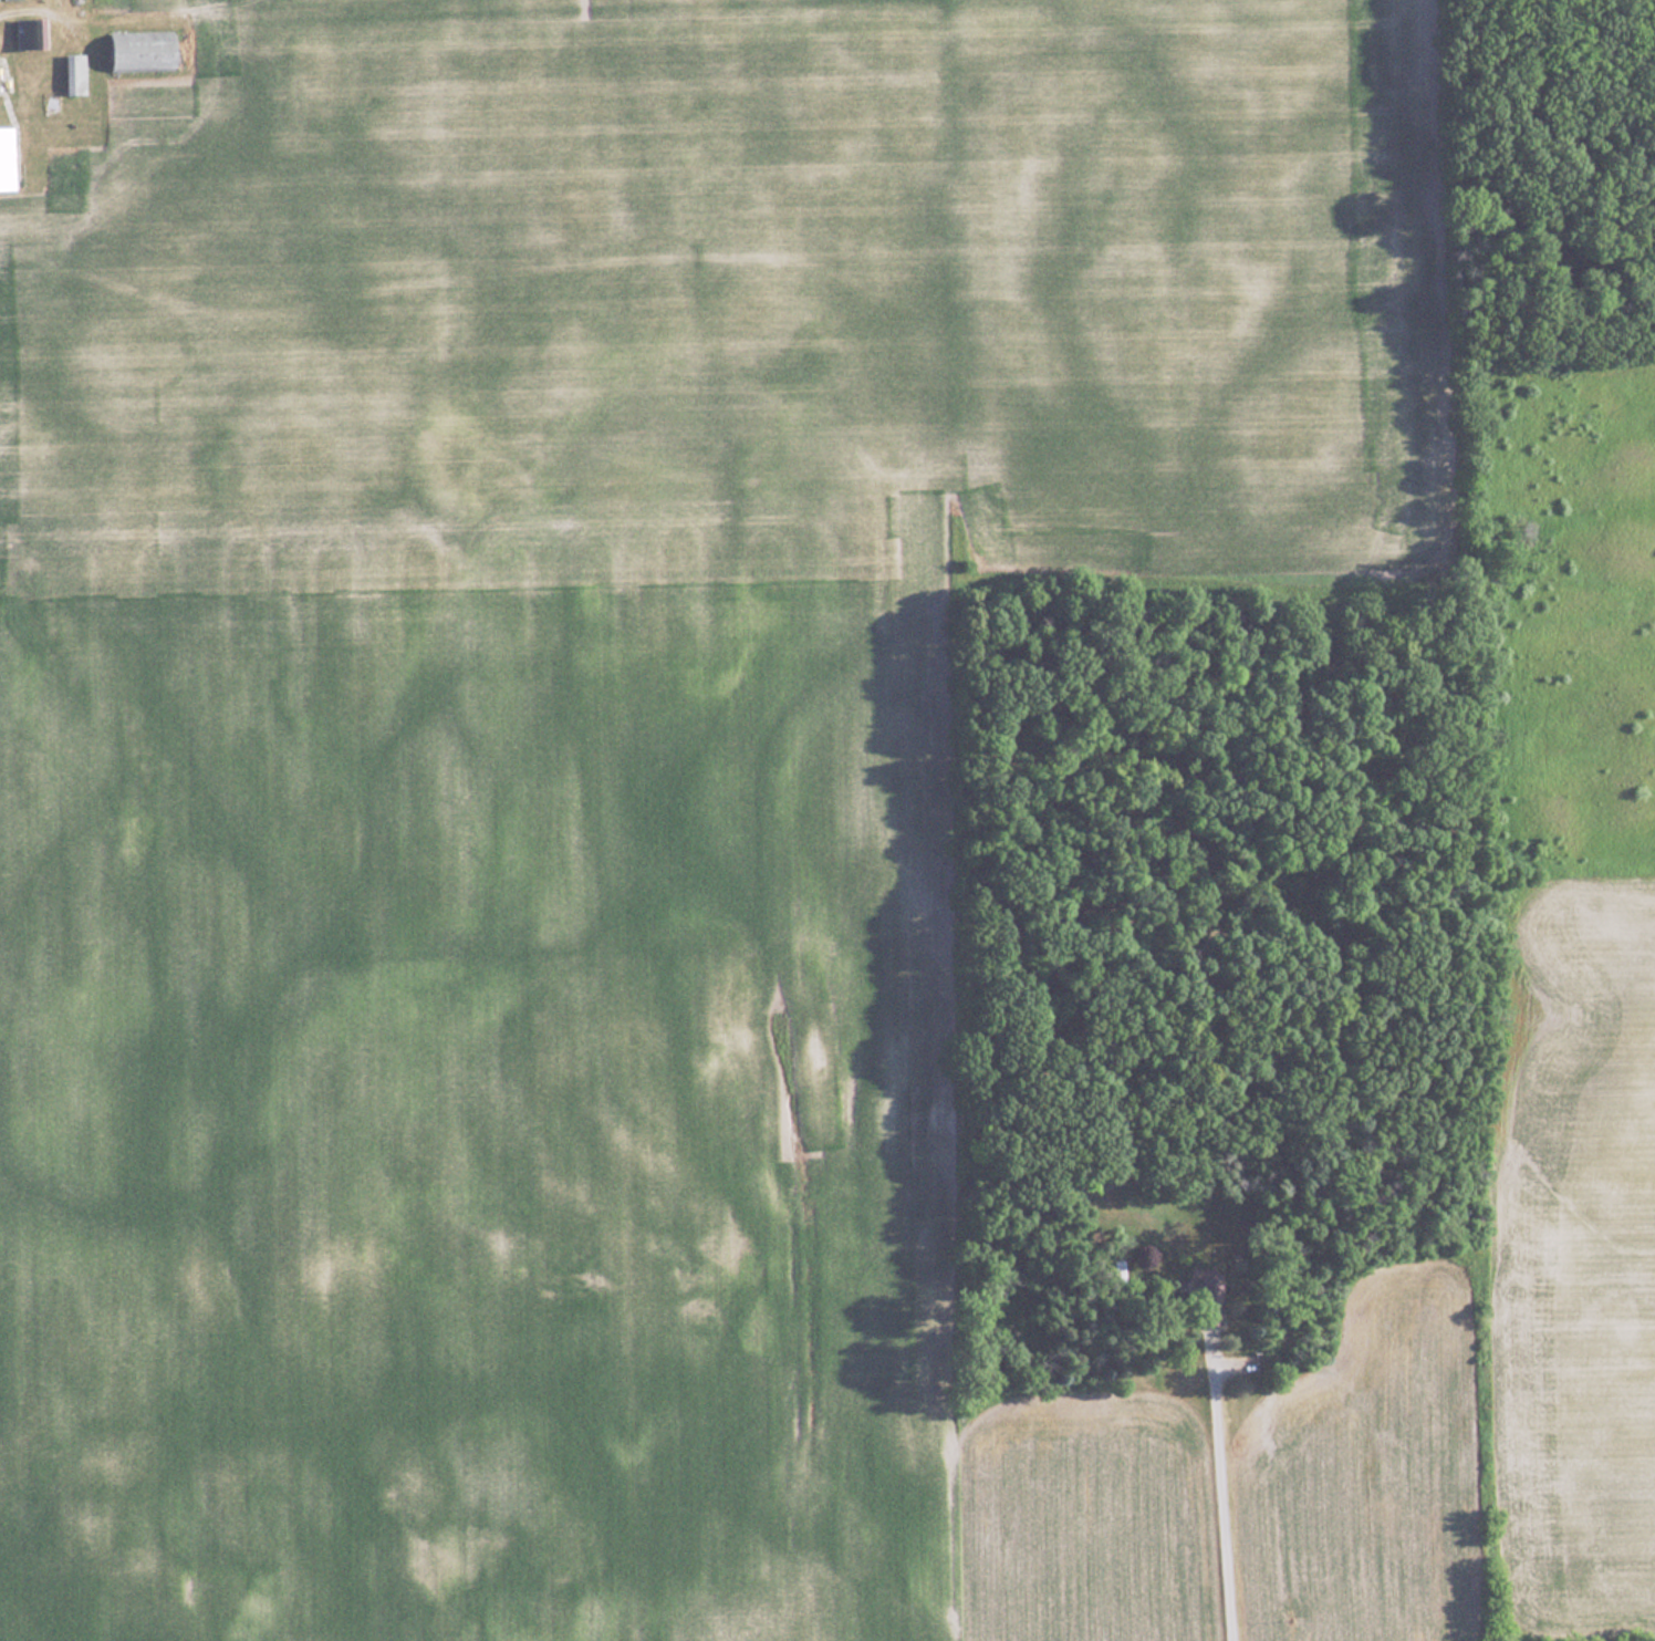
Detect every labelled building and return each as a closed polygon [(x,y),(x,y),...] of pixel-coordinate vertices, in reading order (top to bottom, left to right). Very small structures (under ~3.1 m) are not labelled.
[(19,17),(19,46),(48,46),(48,17),(19,17)] [(0,126),(0,190),(17,190),(17,126),(0,126)]
